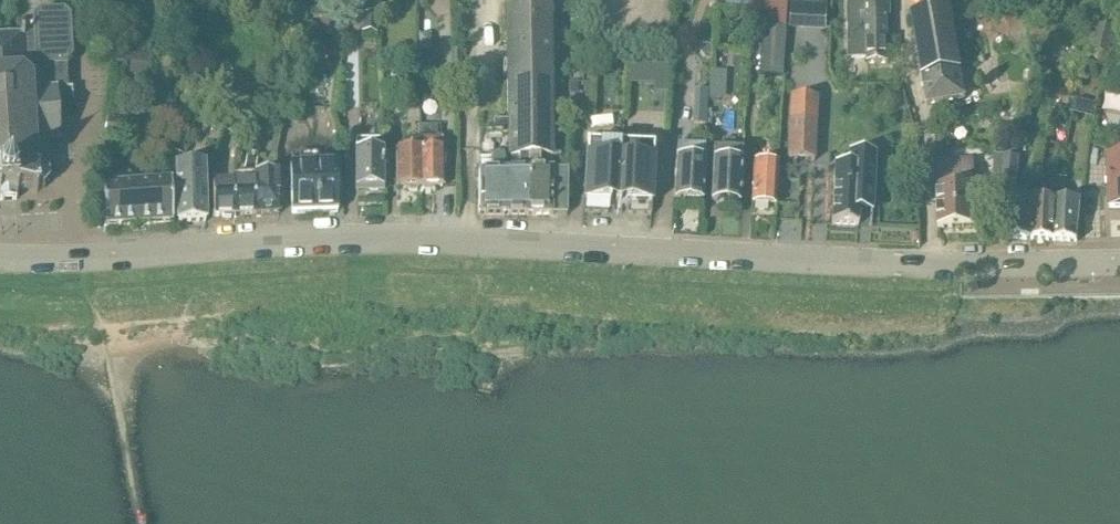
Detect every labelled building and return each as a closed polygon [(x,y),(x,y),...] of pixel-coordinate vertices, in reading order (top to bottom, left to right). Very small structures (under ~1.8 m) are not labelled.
[(784,30),(786,2),(757,0),(754,0),(752,27),(784,30)] [(845,6),(847,60),(865,59),(865,65),(886,64),(886,61),(889,58),(889,50),(886,47),(885,47),(884,18),(887,18),(886,0),(862,0),(863,6),(845,6)] [(503,160),(527,159),(552,159),(551,3),(506,3),(508,121),(495,121),(495,133),(479,133),(479,160),(503,160)] [(909,18),(926,105),(945,102),(939,73),(959,69),(948,11),(909,18)] [(0,201),(16,200),(15,192),(17,192),(17,190),(35,189),(35,192),(38,191),(38,189),(39,189),(39,188),(41,188),(44,187),(50,181),(47,144),(60,144),(58,108),(73,107),(72,90),(68,90),(67,67),(74,60),(72,19),(64,13),(39,14),(32,22),(33,38),(25,38),(24,37),(0,39),(0,199),(0,201)] [(1093,52),(1110,56),(1116,30),(1099,26),(1093,52)] [(759,76),(782,77),(785,31),(762,29),(759,76)] [(403,51),(404,69),(416,69),(415,51),(403,51)] [(121,75),(153,79),(155,59),(124,55),(121,75)] [(939,73),(945,102),(964,98),(962,85),(972,83),(970,72),(960,74),(959,69),(939,73)] [(689,120),(708,120),(708,94),(689,94),(689,120)] [(787,160),(814,162),(817,100),(791,98),(787,160)] [(569,118),(591,118),(591,106),(569,106),(569,118)] [(584,203),(620,204),(623,140),(587,138),(584,203)] [(620,204),(650,205),(653,141),(623,140),(620,204)] [(419,154),(421,189),(422,189),(425,192),(431,192),(433,189),(443,188),(441,141),(421,142),(422,154),(419,154)] [(713,152),(711,203),(740,204),(742,153),(734,153),(734,142),(723,141),(722,152),(713,152)] [(407,190),(410,192),(417,192),(419,189),(421,189),(419,154),(422,154),(421,142),(410,142),(411,154),(396,155),(397,190),(407,190)] [(677,150),(676,163),(675,163),(673,201),(702,203),(704,165),(703,165),(704,151),(677,150)] [(367,188),(370,192),(378,192),(381,188),(383,188),(383,154),(356,154),(356,188),(367,188)] [(991,187),(1017,190),(1020,161),(994,158),(991,187)] [(503,215),(527,215),(527,159),(503,160),(503,215)] [(552,215),(552,175),(552,159),(527,159),(527,215),(552,216),(552,215)] [(831,227),(858,228),(859,212),(873,212),(874,160),(847,159),(847,172),(834,171),(831,227)] [(479,215),(503,215),(503,160),(479,160),(479,215)] [(938,189),(938,228),(976,227),(975,188),(974,161),(937,162),(938,189)] [(1110,210),(1119,209),(1119,161),(1108,161),(1110,210)] [(751,205),(776,206),(777,169),(753,167),(751,205)] [(178,183),(179,223),(205,222),(203,168),(177,169),(178,183)] [(290,170),(293,214),(337,212),(335,168),(290,170)] [(552,175),(552,215),(567,215),(567,175),(552,175)] [(254,187),(255,216),(279,214),(277,177),(254,178),(254,187)] [(103,188),(105,227),(173,223),(172,185),(130,186),(130,180),(120,181),(120,187),(103,188)] [(234,188),(235,216),(255,216),(254,187),(234,188)] [(212,189),(213,217),(235,216),(234,188),(212,189)] [(1006,240),(1032,241),(1034,203),(1008,202),(1006,240)] [(1032,241),(1054,242),(1056,203),(1034,203),(1032,241)] [(1054,242),(1076,243),(1077,243),(1077,242),(1076,242),(1081,204),(1056,203),(1054,242)]
